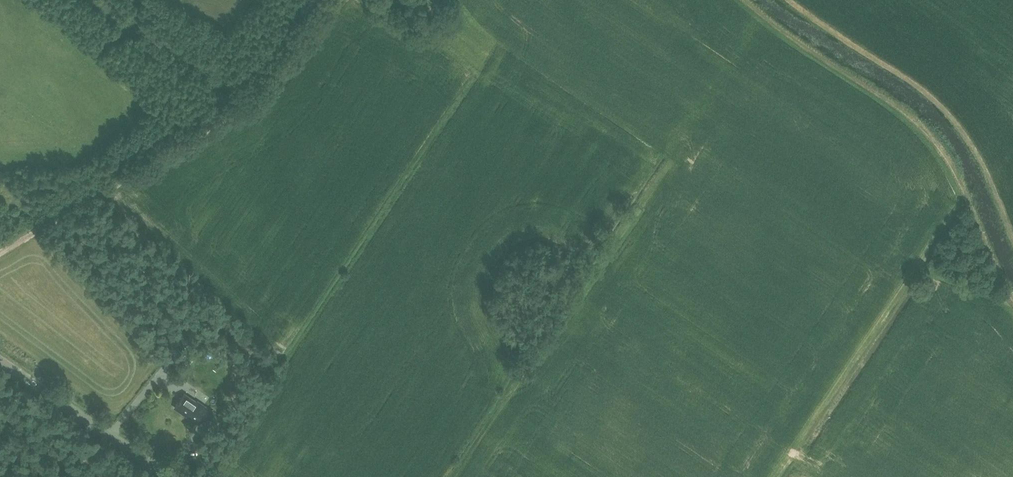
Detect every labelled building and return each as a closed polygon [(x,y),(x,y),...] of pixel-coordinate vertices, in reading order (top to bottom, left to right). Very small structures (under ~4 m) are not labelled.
[(178,349),(169,358),(176,364),(185,357),(178,349)] [(207,421),(213,412),(197,401),(197,402),(184,393),(175,407),(199,423),(202,418),(207,421)]
